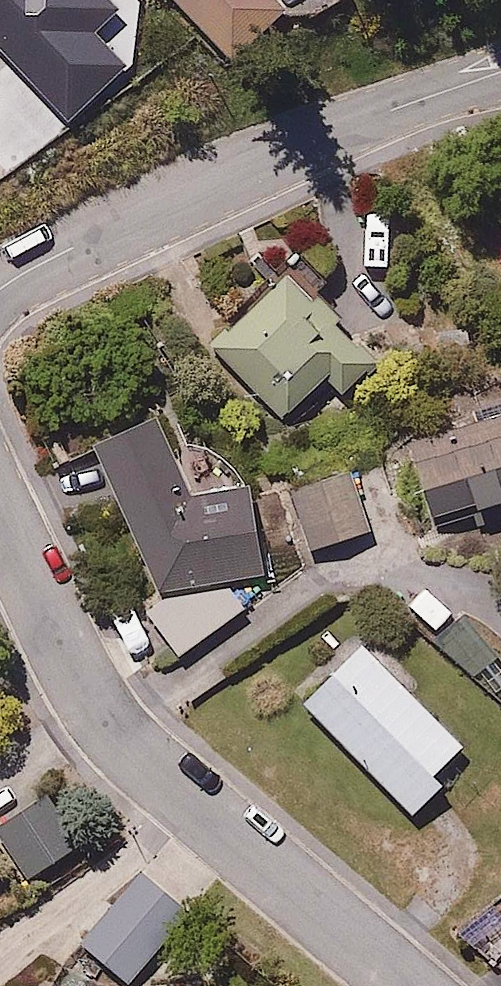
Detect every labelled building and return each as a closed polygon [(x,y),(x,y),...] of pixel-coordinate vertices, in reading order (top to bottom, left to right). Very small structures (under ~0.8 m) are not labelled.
[(69,122),(127,65),(95,32),(119,9),(110,0),(0,0),(0,50),(69,122)] [(235,57),(294,5),(289,0),(185,0),(235,57)] [(213,344),(285,423),(323,389),(337,405),(381,365),(295,270),(213,344)] [(165,415),(103,440),(168,596),(148,605),(187,654),(252,603),(240,588),(270,582),(251,483),(198,494),(165,415)] [(419,448),(445,523),(500,504),(500,420),(419,448)] [(352,465),(289,487),(311,552),(375,530),(352,465)] [(445,774),(475,746),(370,636),(304,699),(416,816),(452,782),(445,774)] [(0,821),(0,824),(27,875),(85,845),(57,791),(0,821)] [(200,907),(157,870),(92,945),(136,983),(200,907)]
